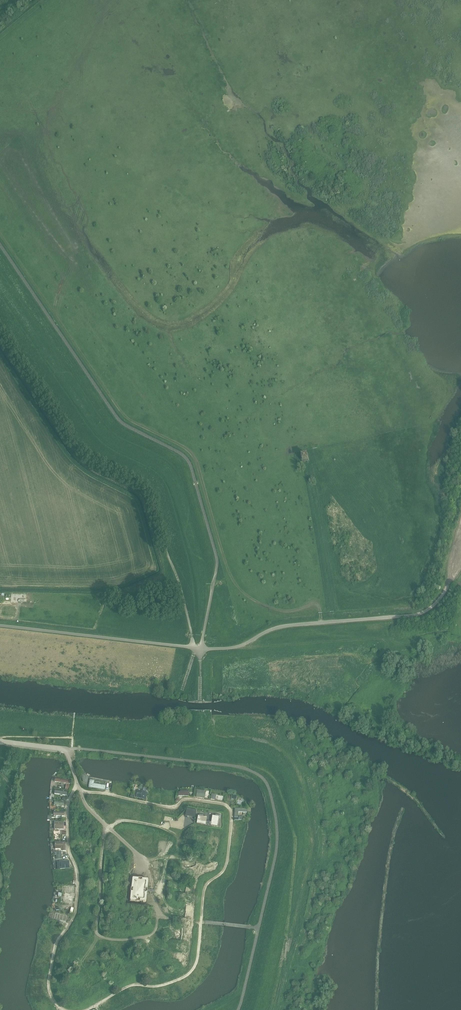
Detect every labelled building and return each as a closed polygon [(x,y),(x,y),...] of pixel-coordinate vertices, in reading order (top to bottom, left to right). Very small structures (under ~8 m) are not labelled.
[(90,780),(88,787),(105,790),(106,786),(94,784),(94,781),(90,780)] [(206,792),(197,790),(196,797),(204,799),(206,792)] [(143,791),(142,791),(142,792),(137,791),(135,797),(145,800),(147,792),(146,792),(143,791)] [(196,810),(186,808),(185,816),(195,818),(196,810)] [(247,809),(235,808),(234,817),(238,818),(238,812),(247,813),(247,809)] [(206,821),(207,817),(203,816),(203,815),(199,815),(199,816),(198,816),(196,823),(205,825),(206,823),(207,824),(207,821),(206,821)] [(211,824),(210,825),(217,826),(219,819),(220,819),(220,816),(215,815),(215,816),(212,815),(211,822),(210,822),(209,824),(211,824)] [(65,843),(55,842),(55,847),(55,849),(62,849),(62,851),(65,851),(65,843)] [(69,861),(59,861),(60,869),(70,868),(69,861)] [(132,879),(130,899),(130,900),(130,901),(131,901),(145,902),(146,902),(146,901),(148,881),(148,880),(147,880),(133,878),(132,878),(132,879)] [(52,919),(65,923),(66,915),(54,912),(52,919)]
